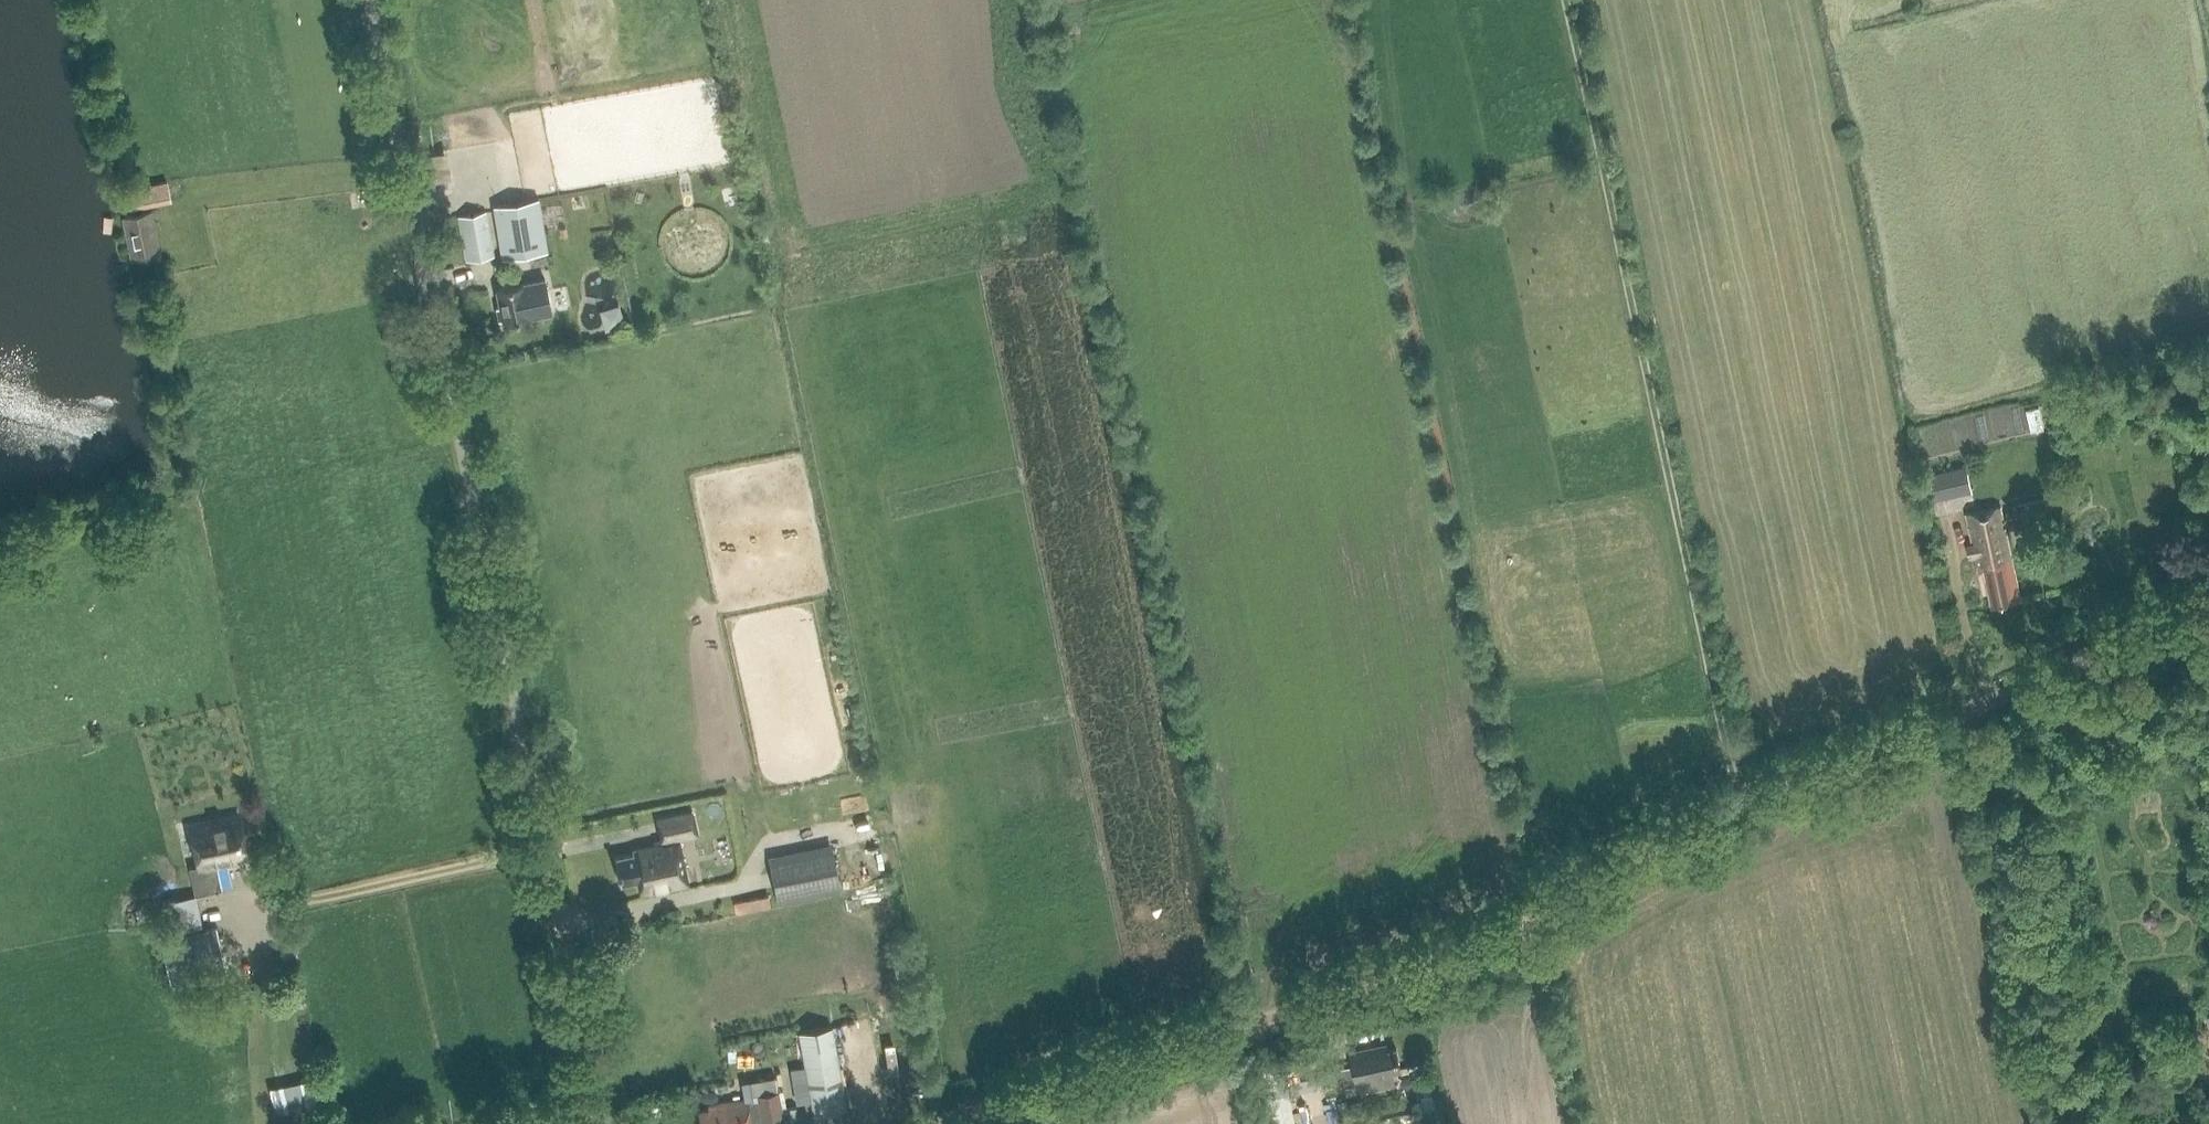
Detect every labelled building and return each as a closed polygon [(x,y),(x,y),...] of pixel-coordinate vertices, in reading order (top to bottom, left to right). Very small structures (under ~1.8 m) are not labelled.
[(167,182),(126,190),(130,210),(171,202),(167,182)] [(493,207),(502,259),(547,251),(538,200),(493,207)] [(158,254),(150,211),(124,216),(133,259),(158,254)] [(458,217),(466,261),(494,256),(486,213),(458,217)] [(558,229),(560,240),(568,239),(567,228),(558,229)] [(545,315),(551,313),(545,281),(534,283),(496,290),(500,308),(497,308),(499,321),(502,320),(503,323),(529,318),(545,315)] [(617,305),(600,307),(603,328),(620,326),(617,305)] [(1926,475),(1932,502),(1973,493),(1967,466),(1926,475)] [(2061,497),(2019,504),(2023,524),(2064,516),(2061,497)] [(1969,514),(1975,542),(1967,544),(1970,559),(1978,558),(1981,570),(1985,569),(1993,607),(2021,601),(2001,507),(1969,514)] [(698,836),(693,810),(656,818),(660,842),(632,848),(633,853),(615,857),(620,885),(638,881),(640,894),(688,885),(680,840),(698,836)] [(195,895),(221,890),(217,865),(250,859),(242,818),(190,827),(197,866),(190,868),(195,895)] [(840,891),(831,845),(768,857),(777,904),(840,891)] [(768,894),(736,899),(737,910),(770,906),(768,894)] [(216,926),(202,929),(195,896),(161,903),(169,936),(160,938),(171,983),(227,970),(216,926)] [(833,1025),(797,1031),(812,1113),(848,1106),(833,1025)] [(1345,1087),(1357,1084),(1360,1094),(1397,1085),(1393,1071),(1402,1069),(1397,1048),(1389,1050),(1387,1044),(1350,1053),(1353,1066),(1341,1069),(1345,1087)] [(1284,1063),(1258,1069),(1269,1123),(1296,1123),(1284,1063)] [(748,1102),(747,1099),(707,1105),(708,1110),(699,1111),(701,1123),(751,1123),(751,1121),(761,1119),(762,1123),(782,1119),(778,1092),(758,1096),(758,1100),(748,1102)] [(324,1102),(275,1112),(278,1123),(328,1123),(324,1102)]
